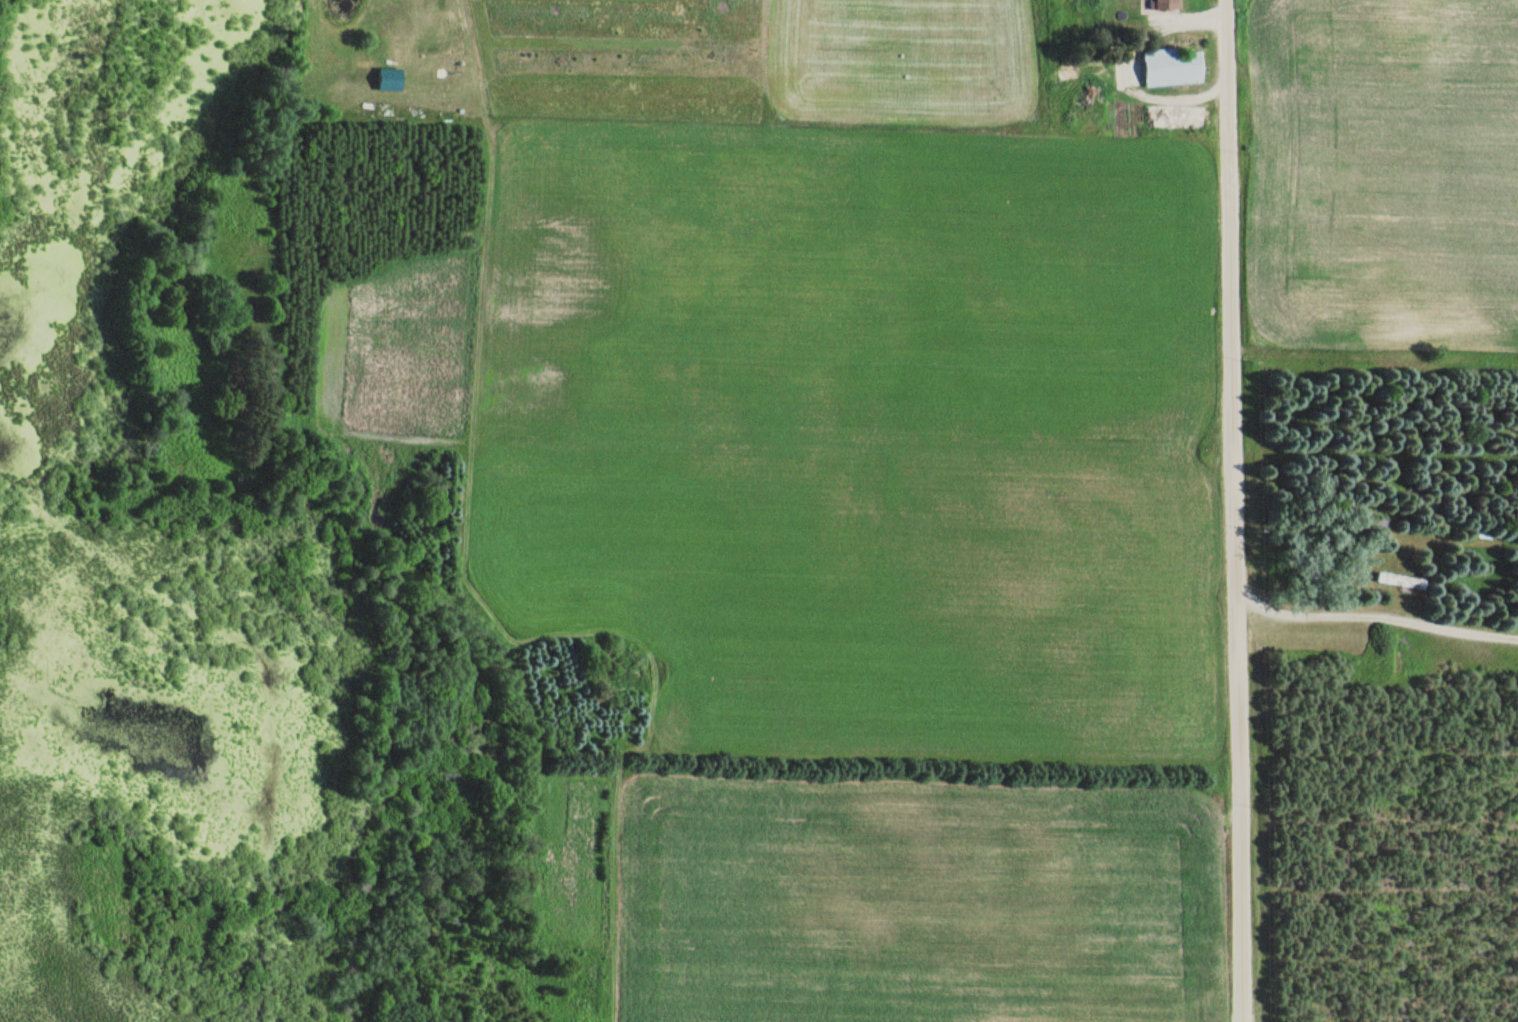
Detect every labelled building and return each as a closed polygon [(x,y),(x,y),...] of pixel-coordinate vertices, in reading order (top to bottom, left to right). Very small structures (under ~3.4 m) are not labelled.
[(1147,11),(1180,11),(1180,0),(1147,0),(1147,11)] [(1203,83),(1201,51),(1183,52),(1183,48),(1143,51),(1145,86),(1203,83)] [(1385,521),(1376,517),(1374,522),(1383,527),(1385,521)] [(1425,577),(1377,570),(1375,582),(1423,589),(1425,577)]
